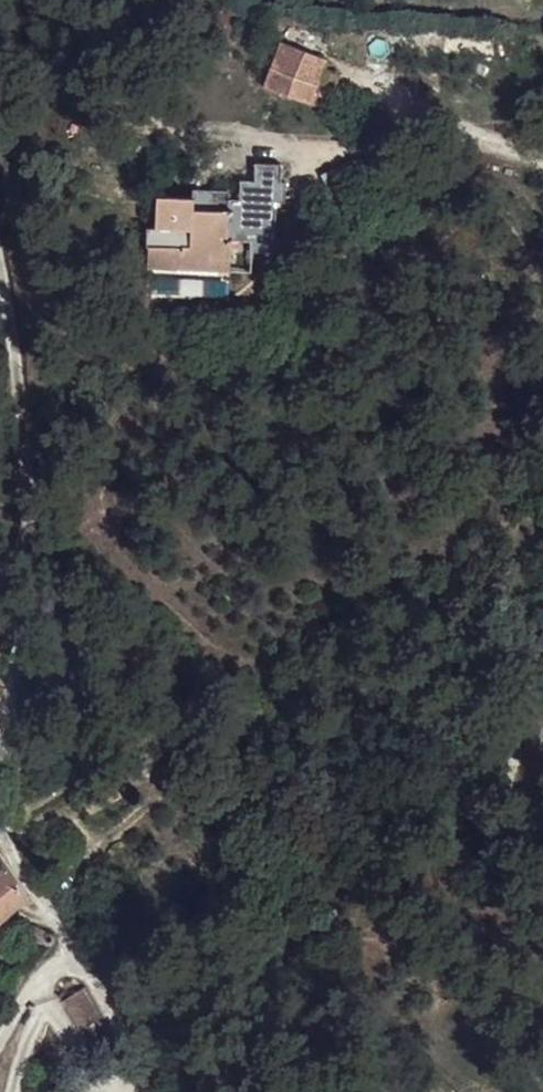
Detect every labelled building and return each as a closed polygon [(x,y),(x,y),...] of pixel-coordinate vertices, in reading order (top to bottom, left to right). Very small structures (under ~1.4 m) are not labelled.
[(318,83),(270,65),(261,88),(310,105),(331,107),(336,83),(318,83)] [(156,198),(154,228),(166,228),(165,245),(173,245),(173,268),(202,269),(203,249),(230,249),(230,240),(250,240),(250,250),(251,250),(273,251),(274,208),(273,208),(273,201),(285,201),(286,181),(280,182),(280,165),(254,165),(254,181),(240,180),(239,200),(228,199),(228,191),(194,190),(193,199),(156,198)] [(154,228),(147,228),(147,267),(173,268),(173,245),(165,245),(166,228),(154,228)] [(203,249),(202,269),(251,271),(251,250),(250,250),(250,240),(230,240),(230,249),(203,249)] [(9,913),(26,897),(0,860),(0,920),(9,913)]
